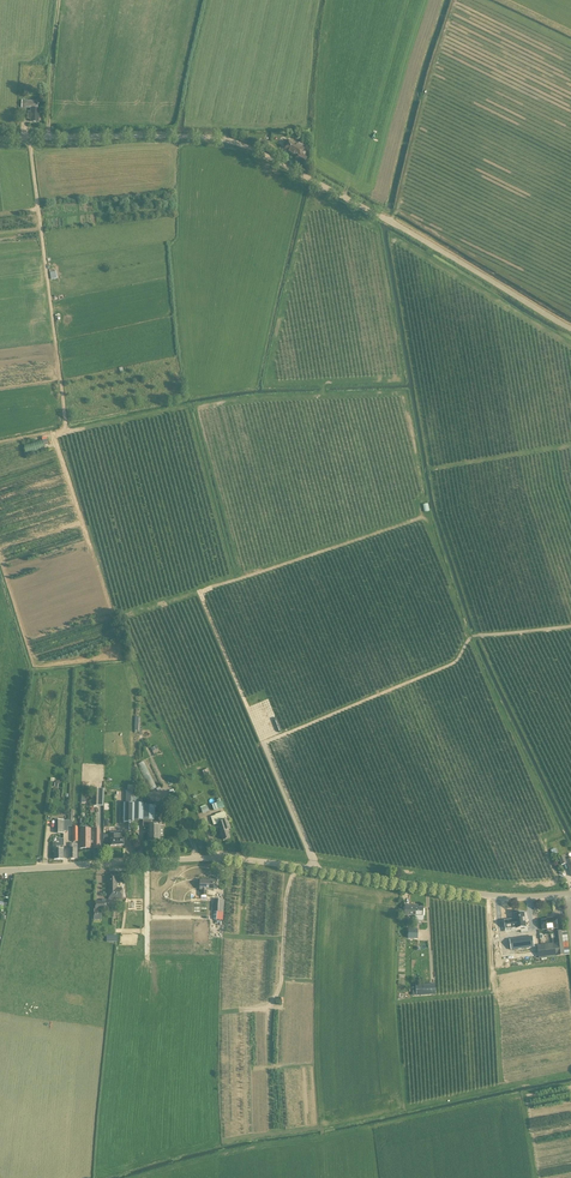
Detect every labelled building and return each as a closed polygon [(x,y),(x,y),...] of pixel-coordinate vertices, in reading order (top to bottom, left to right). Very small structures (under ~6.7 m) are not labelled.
[(39,122),(39,109),(37,109),(38,101),(22,100),(21,108),(31,109),(30,112),(28,112),(28,119),(30,119),(30,122),(39,122)] [(286,149),(285,151),(297,158),(295,161),(302,165),(306,158),(301,156),(300,155),(303,150),(303,149),(301,148),(303,145),(298,143),(297,146),(296,145),(290,142),(286,149)] [(57,270),(50,272),(52,279),(59,278),(57,270)] [(26,444),(28,455),(47,450),(44,439),(26,444)] [(156,754),(161,752),(157,745),(152,748),(156,754)] [(101,789),(93,789),(93,792),(92,802),(100,803),(101,789)] [(134,822),(134,820),(134,797),(134,791),(127,791),(127,803),(119,803),(119,824),(123,824),(123,822),(134,822)] [(134,797),(134,820),(143,820),(143,827),(147,827),(147,842),(160,842),(160,836),(163,836),(163,826),(157,826),(157,818),(158,818),(159,816),(159,813),(154,813),(155,806),(155,802),(142,802),(143,797),(134,797)] [(213,804),(215,810),(225,807),(224,801),(213,804)] [(227,830),(230,829),(227,820),(224,812),(211,817),(213,825),(218,824),(219,827),(223,840),(229,838),(227,830)] [(55,820),(55,833),(64,833),(64,820),(55,820)] [(89,828),(88,828),(88,827),(87,827),(87,826),(86,826),(85,826),(84,826),(84,827),(83,827),(82,828),(82,829),(80,829),(80,836),(80,849),(90,849),(90,844),(94,844),(94,841),(90,841),(90,836),(90,829),(89,829),(89,828)] [(123,835),(120,835),(120,832),(111,833),(111,835),(110,835),(111,846),(124,845),(123,835)] [(52,843),(53,852),(54,852),(54,860),(63,860),(63,849),(60,849),(60,842),(52,843)] [(77,844),(72,844),(72,849),(68,849),(68,859),(77,859),(77,849),(77,844)] [(566,860),(565,856),(559,858),(561,866),(567,864),(570,875),(570,859),(566,860)] [(117,888),(117,876),(106,876),(107,882),(108,882),(108,899),(121,899),(121,888),(117,888)] [(206,900),(206,896),(207,896),(208,890),(214,890),(214,881),(200,880),(199,890),(200,890),(200,896),(201,896),(201,899),(206,900)] [(214,912),(213,920),(223,920),(224,900),(214,899),(214,912)] [(106,900),(101,900),(101,901),(95,901),(95,909),(94,909),(94,917),(98,917),(98,909),(106,909),(106,900)] [(415,916),(415,921),(423,921),(424,916),(423,916),(423,908),(418,907),(418,906),(405,906),(405,916),(415,916)] [(528,912),(516,912),(516,922),(507,923),(508,932),(529,931),(527,921),(531,920),(530,914),(528,914),(528,912)] [(553,931),(554,931),(553,929),(557,928),(556,918),(551,919),(551,920),(542,922),(543,930),(548,929),(548,931),(549,932),(553,931)] [(408,934),(409,934),(409,937),(411,937),(417,937),(417,934),(417,929),(408,929),(408,931),(408,934)] [(545,945),(539,946),(540,958),(547,957),(570,954),(566,930),(555,932),(556,939),(553,939),(552,940),(553,944),(545,945)] [(533,937),(510,940),(512,950),(534,947),(533,937)] [(429,994),(428,985),(415,986),(416,995),(429,994)]
